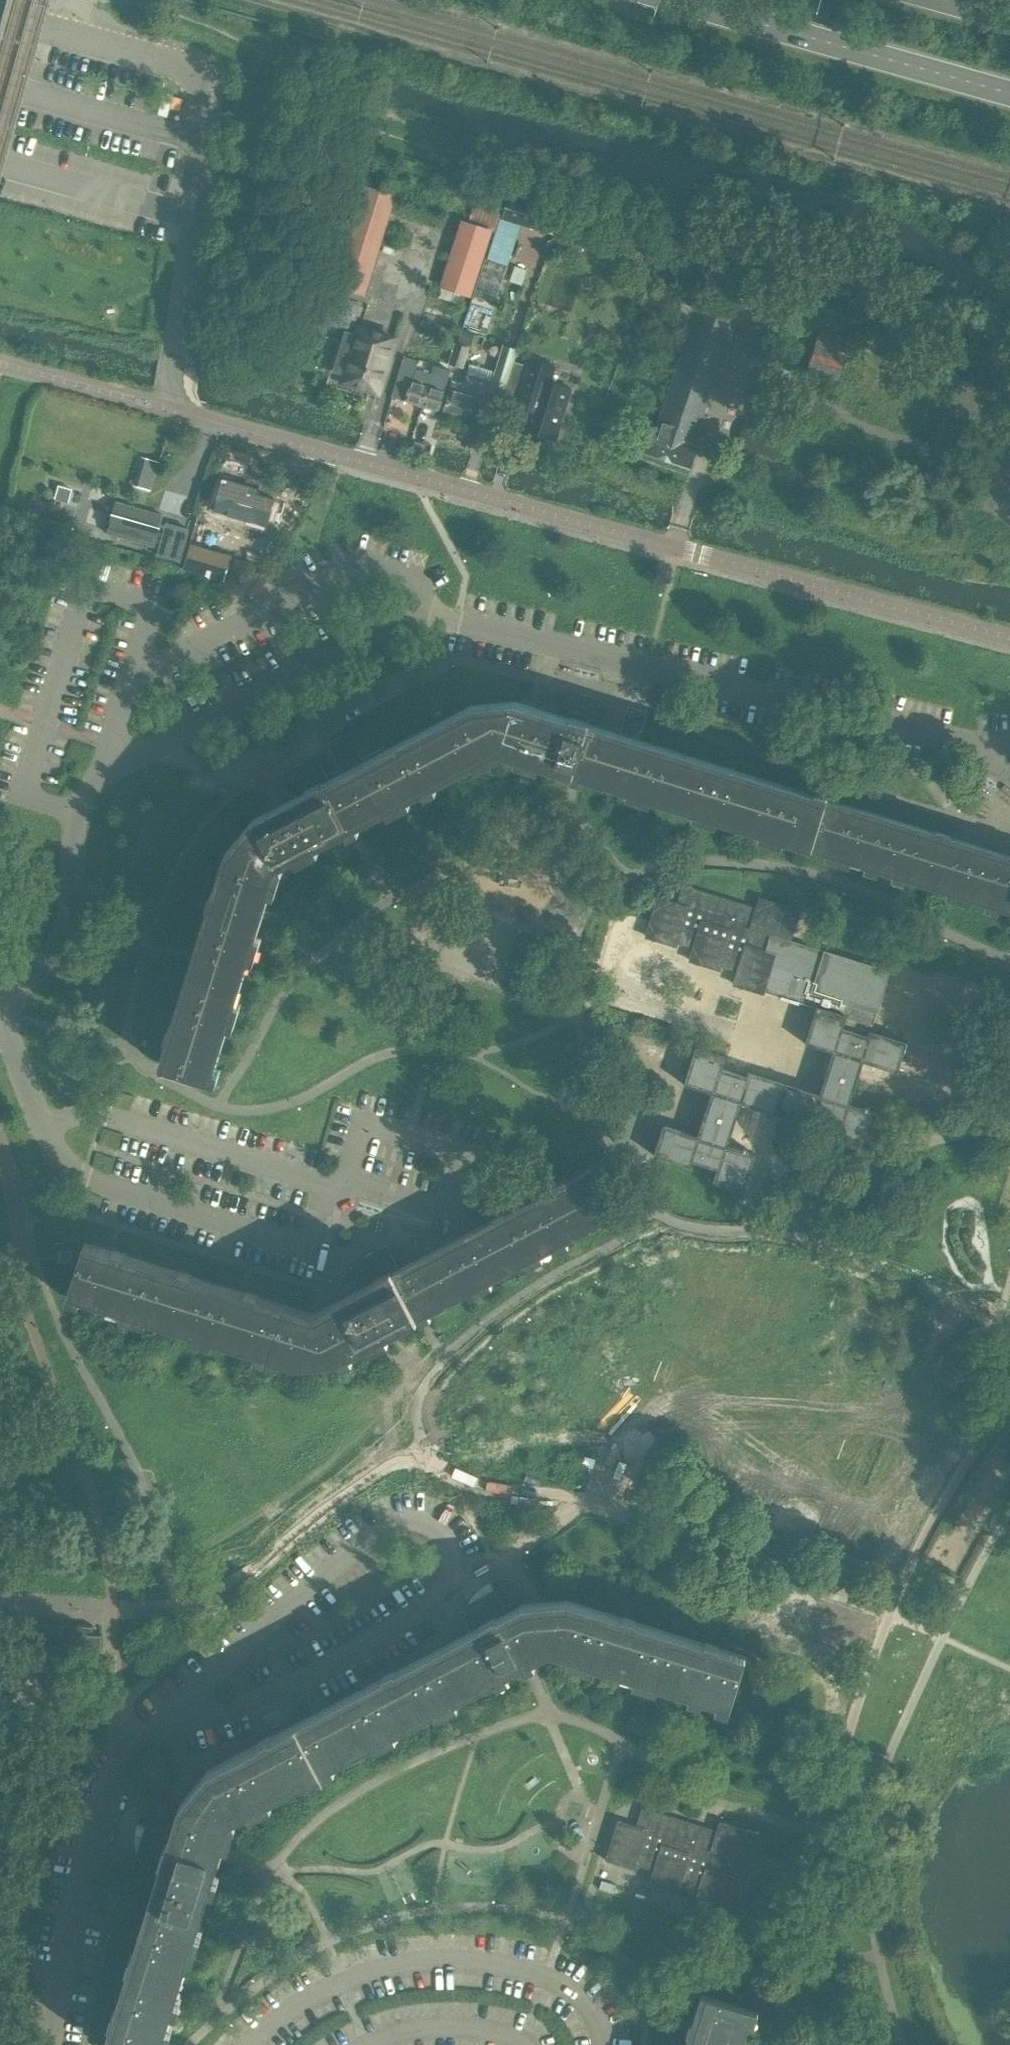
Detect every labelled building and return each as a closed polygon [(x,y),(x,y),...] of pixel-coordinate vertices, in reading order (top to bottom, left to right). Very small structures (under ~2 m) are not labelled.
[(365,294),(395,197),(364,187),(334,285),(365,294)] [(510,196),(503,220),(544,233),(552,209),(510,196)] [(471,296),(491,232),(461,222),(440,286),(471,296)] [(693,445),(742,299),(689,282),(674,325),(689,331),(655,433),(647,431),(639,452),(689,468),(697,446),(693,445)] [(352,331),(358,306),(331,299),(325,323),(352,331)] [(346,332),(334,371),(345,375),(343,382),(377,392),(393,343),(394,339),(360,328),(358,332),(357,336),(346,332)] [(837,387),(852,341),(820,330),(804,377),(837,387)] [(449,365),(462,369),(468,349),(455,345),(449,365)] [(480,424),(489,395),(499,398),(517,351),(516,350),(504,347),(492,382),(466,374),(463,384),(452,381),(443,413),(480,424)] [(422,407),(432,375),(416,370),(418,362),(404,357),(391,397),(405,402),(422,407)] [(515,406),(528,410),(522,430),(555,440),(571,389),(550,383),(555,367),(529,359),(515,406)] [(422,407),(438,412),(450,371),(434,366),(432,375),(422,407)] [(772,457),(780,434),(746,423),(739,446),(772,457)] [(145,459),(137,487),(149,490),(157,462),(145,459)] [(258,527),(265,501),(248,496),(249,492),(215,482),(206,511),(224,517),(222,524),(247,531),(249,524),(258,527)] [(154,547),(163,516),(115,502),(106,533),(154,547)] [(48,521),(46,528),(77,537),(79,530),(48,521)] [(166,523),(157,555),(180,562),(189,529),(166,523)] [(192,566),(230,578),(236,558),(198,546),(192,566)] [(614,738),(587,729),(588,724),(595,726),(600,709),(604,707),(601,701),(592,698),(591,703),(581,700),(578,693),(570,691),(564,694),(560,706),(568,709),(566,716),(570,717),(568,724),(514,707),(472,711),(350,775),(371,816),(494,752),(500,751),(600,782),(614,738)] [(951,843),(630,743),(614,738),(600,782),(1009,910),(1009,861),(951,843)] [(279,865),(371,816),(350,775),(324,788),(321,782),(327,779),(319,764),(321,759),(314,757),(306,762),(309,766),(300,771),(293,768),(286,772),(283,779),(289,791),(297,787),(300,793),(304,791),(306,792),(308,797),(257,823),(230,855),(164,1067),(209,1080),(275,869),(279,865)] [(870,1032),(889,971),(789,940),(798,912),(799,912),(799,911),(761,899),(761,898),(760,897),(757,908),(682,885),(677,902),(657,895),(656,897),(658,897),(646,936),(674,945),(674,946),(675,947),(677,941),(694,946),(690,960),(718,968),(717,970),(719,971),(721,965),(737,970),(733,984),(761,993),(761,994),(763,995),(763,992),(816,1008),(816,1009),(806,1042),(805,1042),(804,1044),(833,1052),(838,1054),(831,1076),(826,1074),(819,1096),(749,1073),(749,1072),(747,1072),(746,1077),(721,1069),(725,1057),(695,1047),(695,1048),(697,1049),(685,1084),(684,1083),(684,1085),(712,1094),(698,1136),(663,1125),(653,1155),(655,1155),(655,1154),(690,1165),(689,1167),(691,1167),(693,1162),(717,1170),(713,1182),(743,1192),(743,1191),(742,1190),(753,1155),(754,1156),(755,1155),(747,1152),(748,1150),(743,1148),(742,1150),(727,1146),(741,1102),(810,1124),(810,1126),(812,1126),(814,1121),(839,1129),(834,1141),(865,1151),(865,1149),(864,1149),(874,1115),(876,1115),(876,1113),(869,1111),(870,1109),(865,1107),(864,1109),(848,1105),(861,1062),(897,1073),(906,1042),(905,1042),(905,1043),(870,1032)] [(831,1131),(816,1127),(814,1134),(828,1139),(831,1131)] [(311,1319),(95,1251),(83,1247),(69,1292),(251,1349),(297,1362),(338,1358),(359,1349),(417,1318),(616,1214),(595,1172),(394,1277),(392,1271),(398,1268),(390,1253),(391,1249),(384,1246),(356,1261),(353,1268),(359,1279),(357,1285),(362,1294),(316,1318),(311,1319)] [(58,1251),(58,1262),(73,1262),(73,1250),(58,1251)] [(521,1666),(520,1664),(546,1651),(553,1650),(730,1705),(743,1661),(688,1644),(567,1605),(525,1609),(510,1617),(510,1604),(518,1597),(519,1595),(520,1592),(520,1589),(520,1587),(519,1584),(518,1583),(516,1581),(515,1580),(513,1579),(511,1578),(507,1578),(502,1578),(498,1578),(494,1580),(490,1582),(494,1589),(469,1602),(468,1602),(467,1604),(466,1607),(465,1610),(464,1612),(464,1615),(464,1618),(465,1621),(467,1623),(470,1624),(473,1624),(479,1623),(483,1631),(291,1732),(312,1773),(505,1672),(506,1674),(521,1666)] [(312,1773),(291,1732),(211,1774),(185,1806),(177,1832),(168,1823),(167,1811),(167,1809),(166,1807),(164,1805),(162,1804),(160,1803),(156,1802),(152,1803),(149,1805),(146,1807),(142,1812),(140,1814),(139,1817),(138,1819),(138,1821),(145,1824),(137,1851),(136,1851),(137,1854),(138,1856),(139,1859),(141,1861),(142,1863),(145,1865),(148,1867),(151,1866),(154,1865),(156,1863),(158,1858),(168,1861),(110,2044),(159,2044),(218,1854),(229,1820),(233,1815),(312,1773)] [(750,1863),(759,1834),(719,1821),(713,1840),(696,1835),(699,1825),(640,1806),(639,1809),(641,1809),(641,1808),(651,1811),(645,1829),(617,1820),(605,1860),(635,1869),(637,1863),(654,1869),(649,1884),(678,1893),(680,1887),(697,1893),(693,1908),(722,1917),(734,1877),(725,1874),(731,1857),(750,1863)] [(750,2009),(706,1995),(690,2044),(739,2044),(750,2009)]
